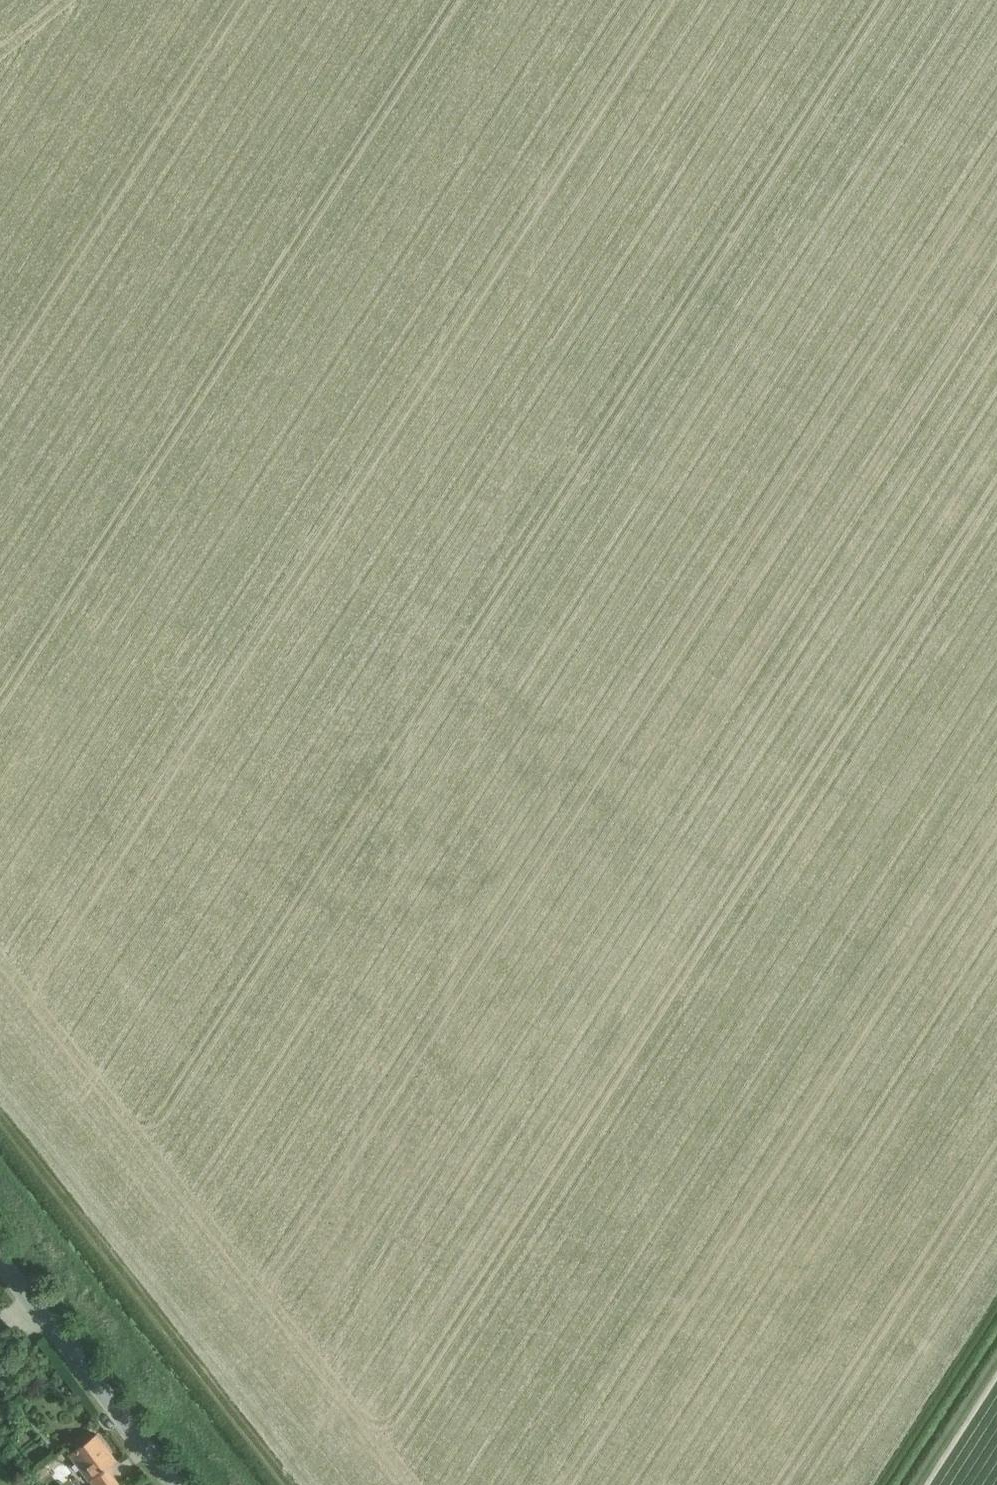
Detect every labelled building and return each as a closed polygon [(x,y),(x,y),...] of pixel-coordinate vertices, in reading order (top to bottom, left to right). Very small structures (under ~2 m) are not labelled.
[(107,1466),(116,1460),(97,1433),(81,1445),(71,1452),(90,1478),(92,1477),(98,1484),(114,1484),(118,1482),(107,1466)] [(41,1478),(50,1471),(45,1464),(36,1471),(41,1478)]
